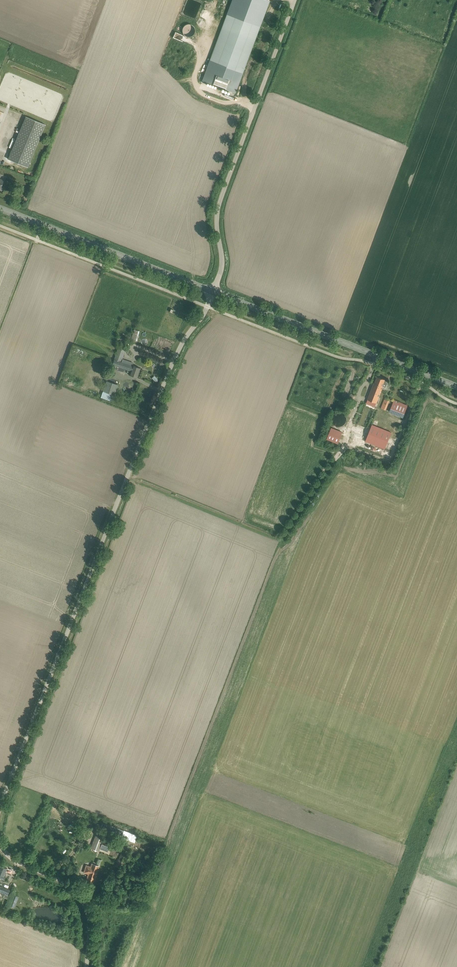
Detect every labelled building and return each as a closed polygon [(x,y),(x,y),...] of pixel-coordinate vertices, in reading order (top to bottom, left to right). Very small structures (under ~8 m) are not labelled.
[(260,27),(227,15),(203,80),(236,92),(260,27)] [(185,35),(194,34),(193,24),(184,24),(185,35)] [(28,167),(45,124),(26,116),(8,159),(28,167)] [(119,346),(112,364),(131,371),(129,374),(137,377),(140,368),(133,365),(121,362),(126,348),(119,346)] [(365,405),(362,404),(351,432),(361,436),(364,427),(375,431),(379,422),(374,419),(378,410),(375,409),(378,403),(376,402),(383,386),(386,387),(388,381),(385,380),(385,379),(378,376),(375,383),(374,383),(368,399),(365,405)] [(114,394),(117,384),(106,380),(103,390),(114,394)] [(391,399),(385,397),(381,408),(386,410),(391,399)] [(394,400),(390,412),(403,417),(408,405),(394,400)] [(344,413),(343,412),(342,412),(341,411),(339,411),(338,411),(337,411),(336,412),(335,412),(334,412),(334,413),(333,414),(332,415),(332,416),(331,417),(331,418),(331,420),(331,421),(332,423),(332,424),(333,425),(334,425),(335,426),(337,427),(339,427),(341,427),(343,426),(344,425),(345,424),(346,422),(347,421),(347,419),(347,417),(346,416),(345,414),(344,413)] [(331,427),(327,439),(338,444),(343,432),(331,427)] [(125,859),(129,851),(132,846),(130,845),(127,850),(128,846),(125,844),(126,843),(121,841),(118,848),(103,842),(104,841),(105,836),(97,833),(95,838),(93,844),(91,847),(99,850),(99,849),(115,856),(118,850),(122,851),(120,857),(116,865),(122,868),(125,859)] [(84,872),(88,874),(86,880),(93,882),(99,866),(92,863),(91,867),(87,865),(84,872)] [(6,898),(9,890),(0,887),(0,895),(6,898)]
